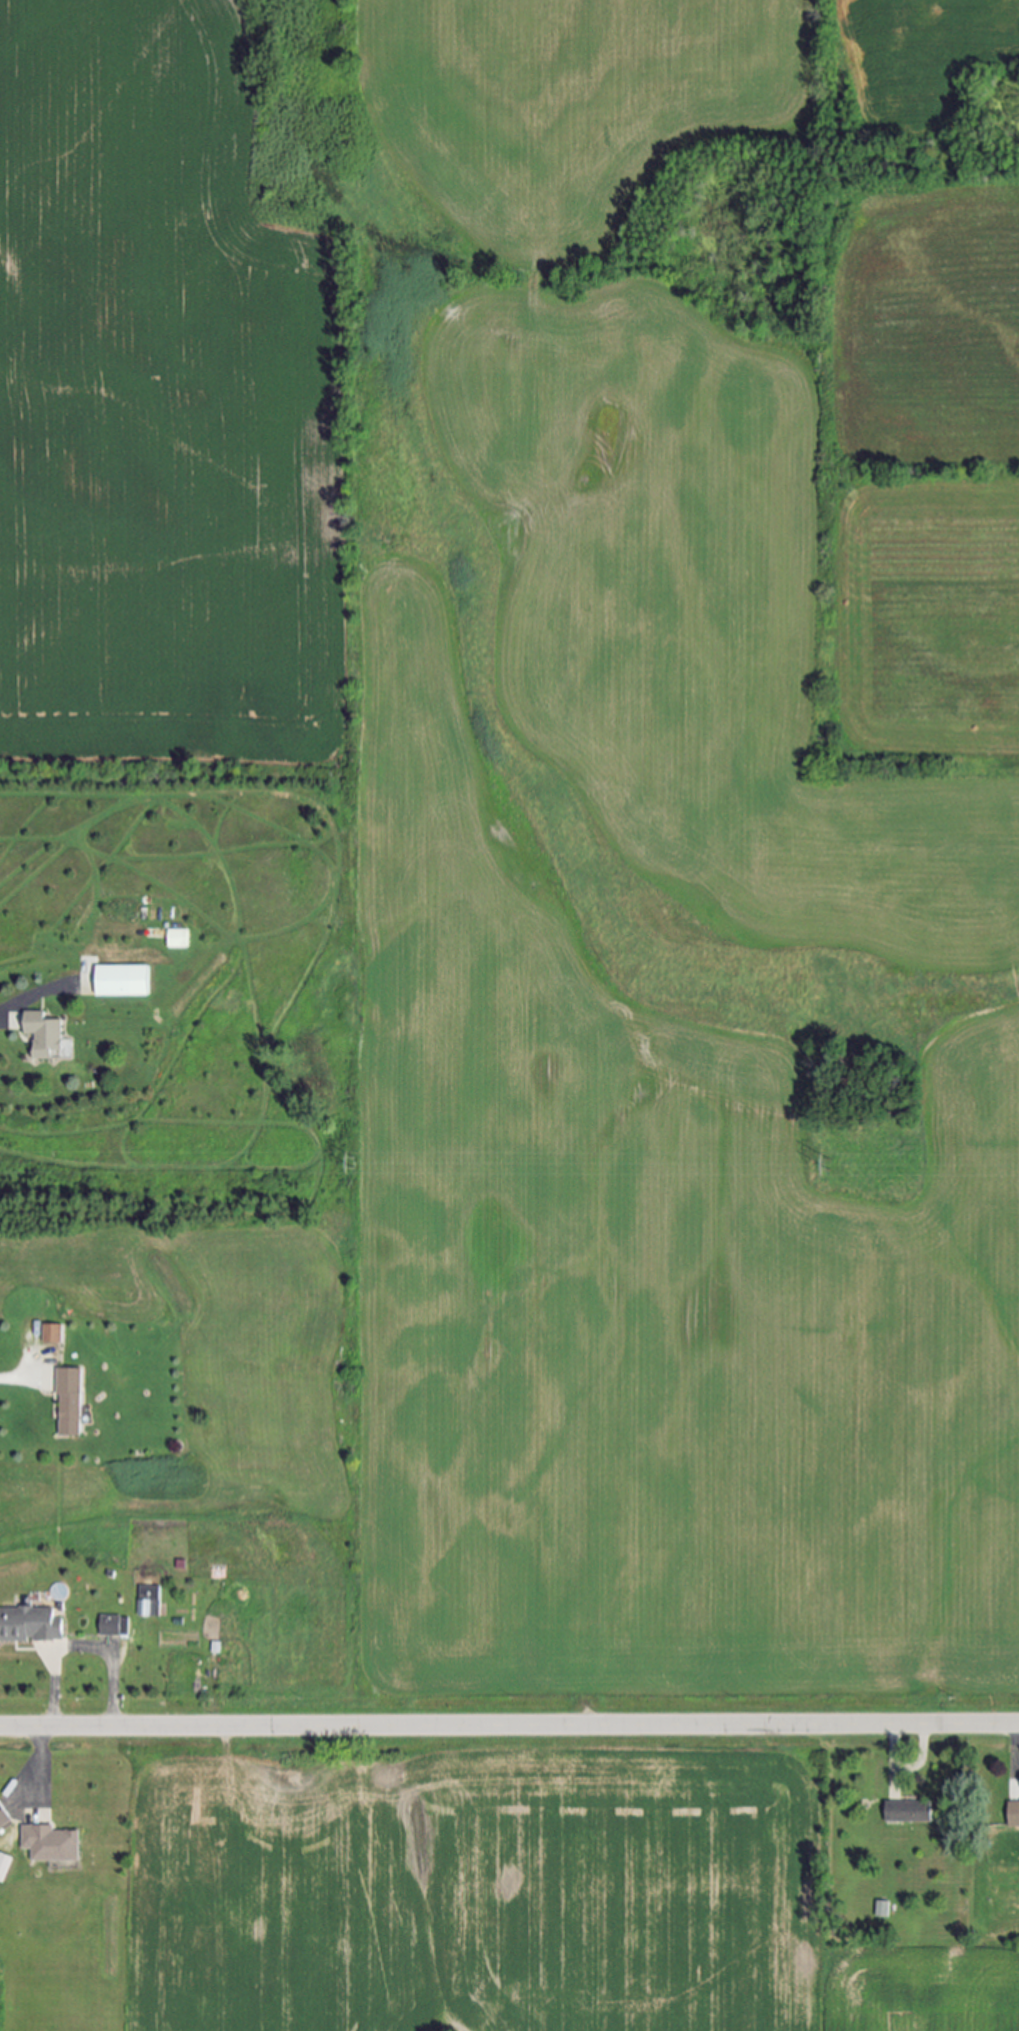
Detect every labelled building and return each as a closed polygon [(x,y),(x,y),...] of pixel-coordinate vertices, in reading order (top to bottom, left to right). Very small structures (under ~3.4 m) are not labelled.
[(188,947),(187,929),(168,929),(168,947),(188,947)] [(148,966),(148,997),(80,997),(80,976),(94,976),(94,966),(148,966)] [(45,1013),(45,1020),(62,1021),(62,1060),(34,1060),(34,1035),(25,1035),(25,1013),(45,1013)] [(60,1344),(41,1344),(41,1325),(60,1325),(60,1344)] [(80,1369),(80,1438),(57,1438),(57,1391),(41,1391),(41,1369),(80,1369)] [(159,1617),(139,1617),(139,1587),(159,1587),(159,1617)] [(64,1641),(0,1642),(0,1608),(54,1608),(54,1617),(64,1617),(64,1641)] [(128,1636),(100,1636),(100,1617),(128,1617),(128,1636)] [(14,1820),(0,1799),(0,1829),(14,1820)] [(931,1823),(886,1823),(886,1802),(931,1802),(931,1823)] [(1008,1803),(1018,1803),(1018,1829),(1008,1829),(1008,1803)] [(32,1863),(32,1851),(22,1851),(22,1829),(79,1829),(79,1863),(32,1863)] [(5,1882),(15,1856),(1,1852),(0,1855),(0,1880),(5,1882)] [(889,1916),(890,1901),(877,1900),(876,1916),(889,1916)]
